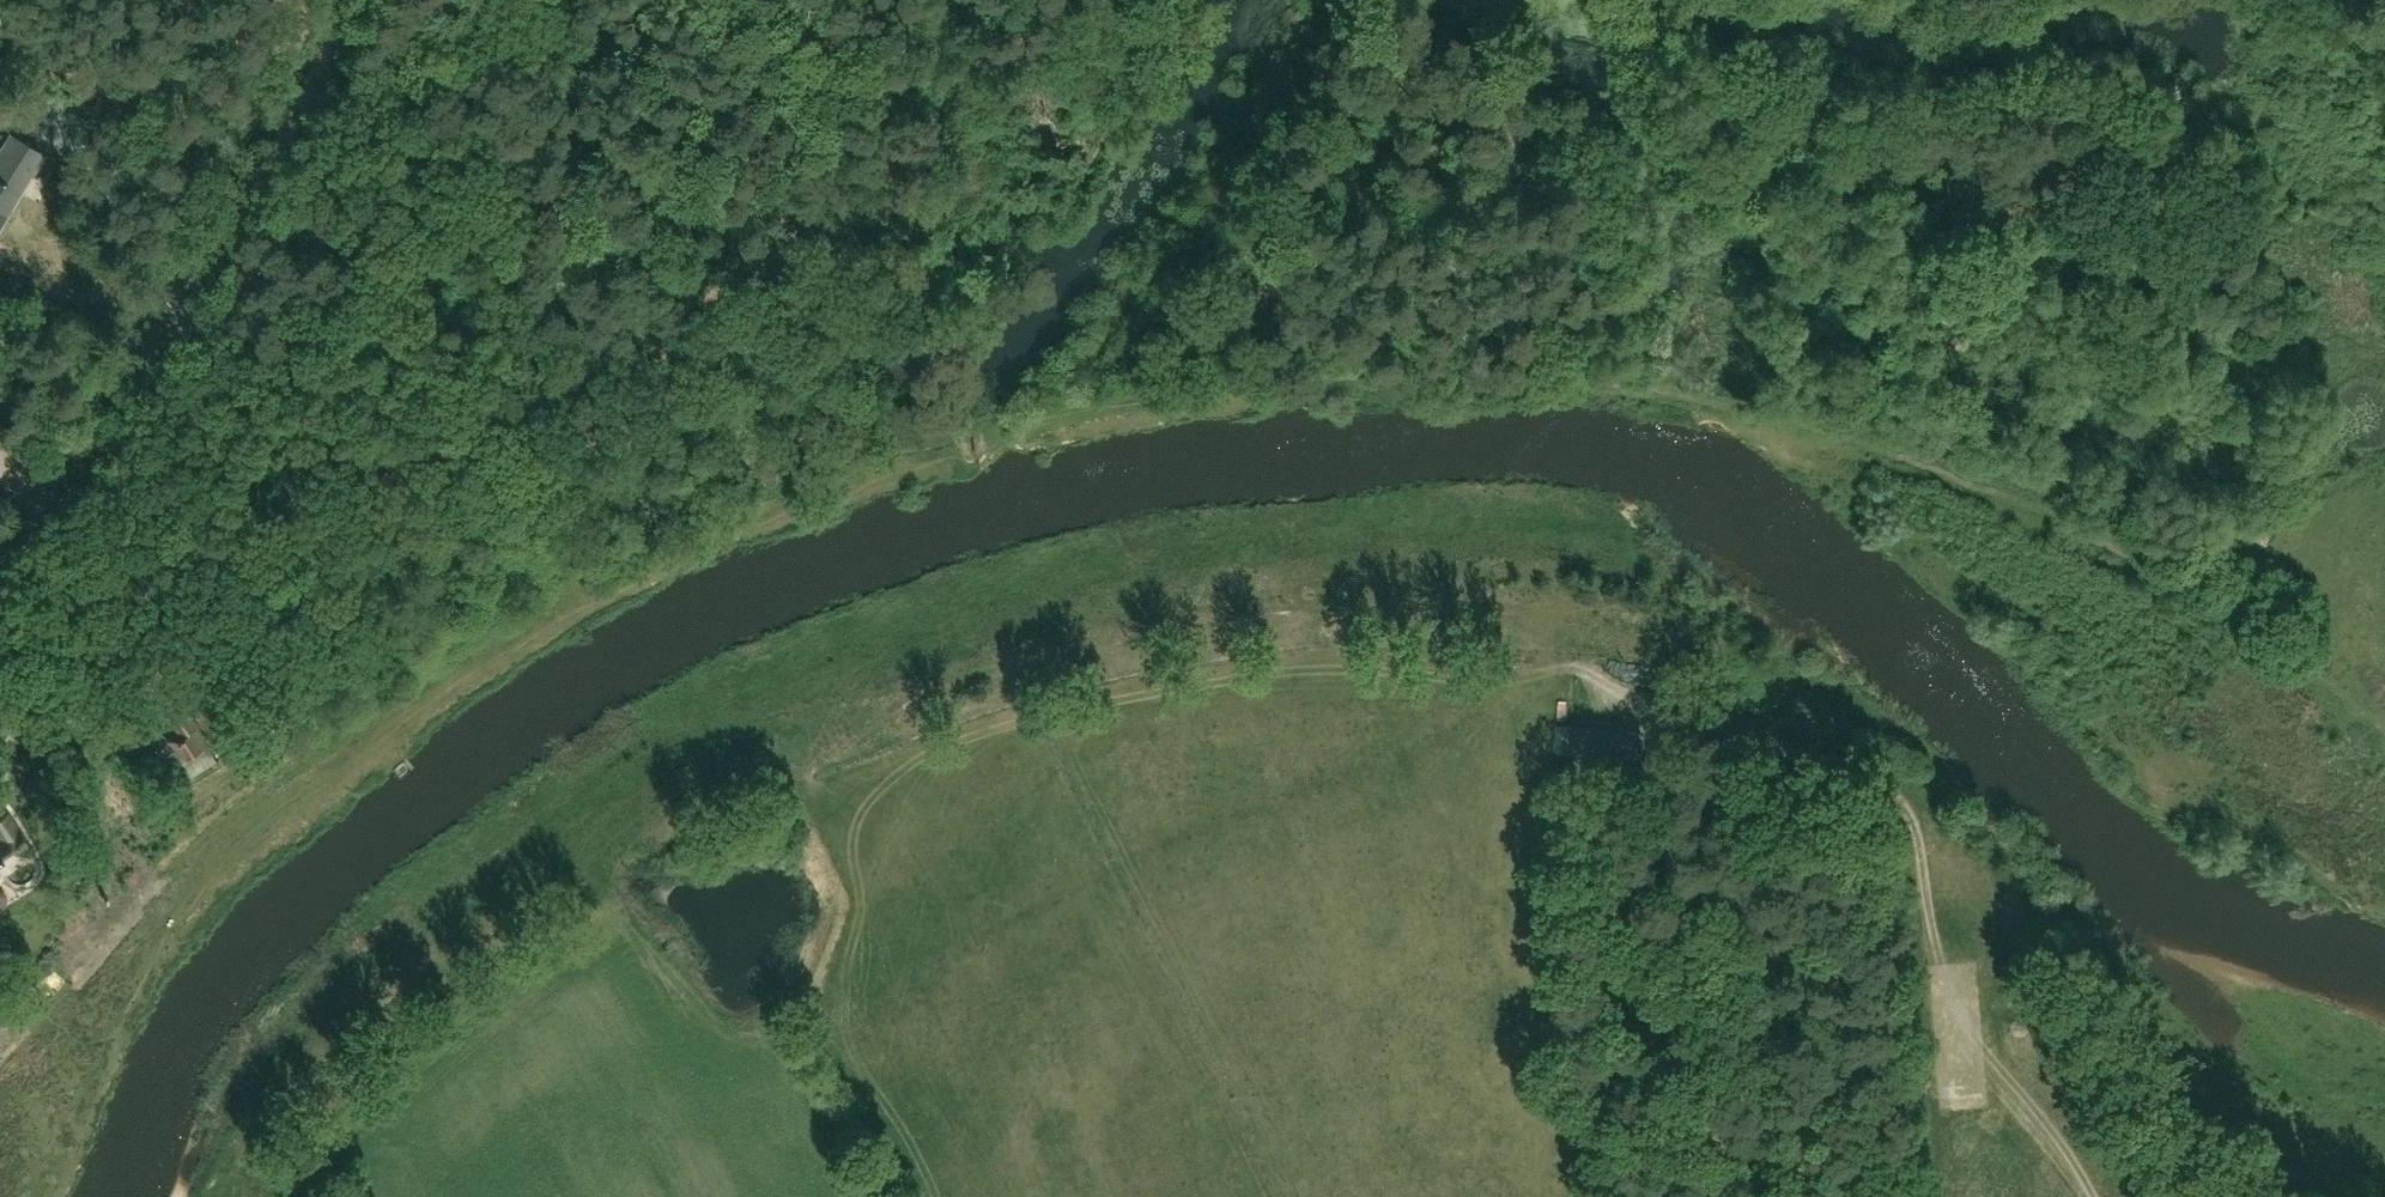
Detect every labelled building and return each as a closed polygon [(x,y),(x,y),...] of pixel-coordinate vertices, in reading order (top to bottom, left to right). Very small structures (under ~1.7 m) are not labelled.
[(0,148),(0,209),(11,215),(45,156),(8,134),(0,148)] [(166,714),(175,727),(178,733),(167,740),(183,767),(212,748),(197,725),(183,705),(166,714)] [(1576,759),(1575,773),(1607,775),(1608,761),(1576,759)]
